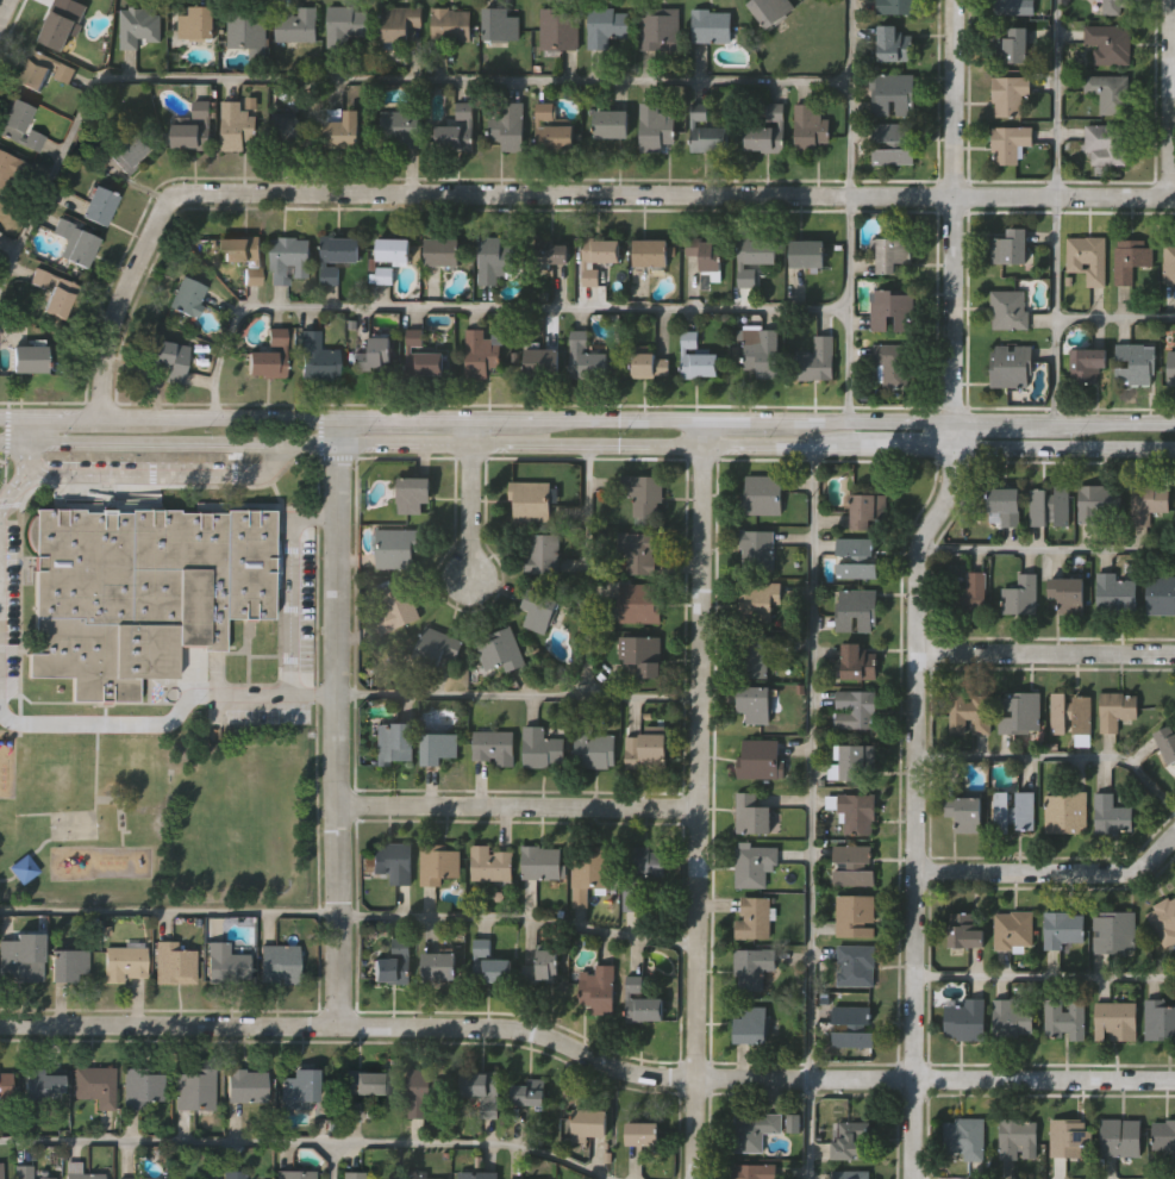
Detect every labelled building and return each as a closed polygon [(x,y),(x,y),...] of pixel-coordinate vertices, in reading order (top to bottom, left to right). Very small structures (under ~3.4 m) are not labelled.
[(749,4),(755,0),(789,0),(795,10),(787,15),(789,19),(774,30),(771,25),(765,29),(749,4)] [(875,15),(875,0),(918,0),(918,14),(875,15)] [(990,17),(990,0),(1035,0),(1035,17),(990,17)] [(1101,14),(1101,0),(1131,0),(1131,6),(1121,6),(1121,15),(1101,14)] [(474,24),(477,24),(477,39),(432,39),(433,4),(452,4),(452,8),(474,8),(474,24)] [(632,37),(612,36),(612,48),(589,46),(589,5),(617,5),(617,10),(632,10),(632,37)] [(213,6),(213,39),(175,39),(175,14),(185,14),(185,6),(213,6)] [(244,64),(244,50),(225,49),(225,6),(246,6),(246,12),(264,12),(263,64),(244,64)] [(370,37),(349,37),(349,46),(327,46),(327,6),(354,6),(354,10),(370,10),(370,37)] [(381,43),(381,6),(423,7),(423,29),(408,29),(408,43),(381,43)] [(520,38),(483,38),(483,6),(511,6),(511,14),(520,14),(520,38)] [(733,10),(732,42),(693,42),(694,6),(712,6),(712,10),(733,10)] [(317,43),(276,43),(276,13),(300,13),(300,7),(317,7),(317,43)] [(581,49),(540,49),(540,7),(562,7),(562,12),(581,12),(581,49)] [(682,39),(663,39),(663,48),(640,48),(640,7),(682,7),(682,39)] [(133,45),(133,52),(118,52),(118,31),(118,10),(162,11),(162,46),(133,45)] [(73,37),(70,36),(62,54),(38,42),(51,12),(76,24),(75,25),(77,26),(73,37)] [(901,57),(901,62),(877,62),(877,25),(898,25),(898,32),(901,32),(901,35),(913,35),(913,57),(901,57)] [(1094,66),(1094,49),(1100,49),(1100,45),(1086,45),(1086,26),(1133,27),(1133,66),(1094,66)] [(994,62),(994,36),(1011,36),(1012,27),(1030,27),(1030,62),(994,62)] [(77,69),(70,85),(52,76),(57,66),(54,63),(40,93),(18,82),(33,49),(77,69)] [(908,108),(910,114),(896,114),(896,100),(890,100),(890,114),(870,114),(870,73),(913,73),(913,108),(908,108)] [(1100,114),(1101,93),(1085,93),(1085,74),(1132,75),(1132,114),(1100,114)] [(1021,94),(1021,116),(994,116),(994,102),(990,102),(990,75),(1030,75),(1030,94),(1021,94)] [(38,150),(0,133),(0,117),(10,95),(33,106),(20,135),(24,136),(30,124),(46,132),(38,150)] [(256,116),(255,139),(244,139),(244,150),(221,150),(223,100),(242,101),(242,110),(250,110),(250,116),(256,116)] [(576,123),(576,151),(537,151),(537,100),(560,100),(560,118),(545,118),(545,123),(576,123)] [(679,142),(664,142),(664,150),(640,150),(640,101),(662,101),(662,111),(668,111),(668,116),(679,116),(679,142)] [(820,142),(820,152),(795,152),(795,101),(818,101),(818,111),(824,111),(824,117),(833,117),(833,142),(820,142)] [(211,152),(188,152),(188,149),(173,149),(173,126),(205,126),(205,120),(193,120),(193,102),(211,102),(211,152)] [(467,125),(467,119),(456,119),(456,102),(475,102),(475,155),(437,155),(437,125),(467,125)] [(523,152),(499,152),(499,139),(488,139),(488,102),(524,102),(523,152)] [(730,149),(712,149),(712,152),(690,152),(690,102),(710,102),(710,120),(699,120),(698,126),(730,126),(730,149)] [(786,156),(771,156),(771,151),(745,151),(745,127),(779,127),(779,123),(764,123),(765,104),(786,104),(786,156)] [(417,106),(417,108),(420,108),(420,148),(398,148),(398,139),(380,139),(380,108),(399,108),(399,106),(417,106)] [(357,146),(327,146),(327,119),(343,119),(343,107),(358,107),(357,146)] [(631,136),(596,136),(596,107),(631,108),(631,136)] [(300,145),(277,145),(277,114),(300,114),(300,145)] [(915,163),(874,163),(874,146),(890,146),(890,139),(873,139),(873,121),(911,121),(910,139),(905,139),(905,146),(915,146),(915,163)] [(1025,145),(1025,157),(1019,157),(1019,163),(992,163),(993,125),(1036,125),(1036,145),(1025,145)] [(1092,164),(1092,152),(1086,152),(1086,125),(1129,126),(1129,164),(1092,164)] [(156,148),(143,160),(145,163),(131,176),(110,152),(100,162),(88,148),(101,136),(115,152),(139,130),(156,148)] [(4,188),(0,186),(0,149),(32,164),(24,180),(14,175),(11,182),(7,181),(4,188)] [(93,181),(120,194),(106,225),(77,212),(93,181)] [(63,255),(69,241),(50,232),(58,216),(100,235),(86,266),(63,255)] [(1027,264),(990,264),(990,237),(1008,237),(1008,225),(1027,225),(1027,264)] [(263,283),(243,283),(243,264),(245,264),(245,258),(224,258),(224,236),(251,236),(251,233),(263,233),(263,283)] [(310,276),(296,276),(296,272),(290,272),(290,283),(269,283),(270,236),(281,236),(281,233),(301,233),(301,237),(310,237),(310,276)] [(361,261),(327,260),(327,267),(344,267),(344,285),(320,285),(321,233),(333,233),(333,236),(361,236),(361,261)] [(510,275),(499,275),(499,286),(481,286),(481,235),(505,235),(505,243),(517,243),(517,269),(510,269),(510,275)] [(570,262),(537,262),(537,235),(557,235),(557,242),(570,242),(570,262)] [(623,261),(612,261),(612,268),(602,268),(601,285),(583,285),(583,235),(599,235),(599,237),(623,237),(623,261)] [(779,262),(746,262),(746,267),(758,268),(758,286),(738,286),(739,235),(752,235),(752,237),(779,238),(779,262)] [(376,258),(376,256),(377,236),(412,236),(412,258),(376,258)] [(426,264),(426,236),(462,236),(462,264),(426,264)] [(726,269),(701,268),(702,255),(687,255),(687,236),(718,236),(718,243),(726,243),(726,269)] [(1105,236),(1105,287),(1086,286),(1086,272),(1065,272),(1065,236),(1105,236)] [(915,237),(915,261),(898,261),(898,273),(880,272),(880,251),(871,251),(871,237),(915,237)] [(669,264),(636,264),(636,238),(669,238),(669,264)] [(827,267),(790,266),(792,238),(827,238),(827,267)] [(1155,247),(1155,267),(1135,267),(1135,286),(1115,286),(1115,247),(1118,247),(1118,239),(1144,239),(1144,247),(1155,247)] [(1163,241),(1174,241),(1174,282),(1163,281),(1163,241)] [(376,256),(376,258),(376,264),(394,264),(394,282),(369,282),(369,257),(376,256)] [(61,318),(42,310),(55,279),(48,276),(43,287),(27,280),(35,266),(79,285),(71,302),(68,300),(61,318)] [(194,317),(165,302),(182,272),(206,283),(198,301),(201,302),(194,317)] [(894,330),(895,316),(888,316),(887,331),(870,331),(870,301),(875,301),(875,289),(892,289),(892,294),(915,294),(914,324),(911,324),(911,330),(894,330)] [(993,313),(987,313),(988,289),(1025,289),(1025,310),(1030,310),(1030,329),(993,329),(993,313)] [(445,350),(445,373),(425,372),(425,375),(405,375),(406,325),(425,325),(425,343),(413,343),(413,349),(445,350)] [(283,328),(283,378),(260,378),(260,374),(245,374),(245,351),(277,351),(277,344),(265,344),(267,328),(283,328)] [(500,342),(500,353),(498,353),(498,357),(501,357),(500,362),(499,362),(499,368),(488,368),(488,379),(465,379),(465,328),(485,328),(485,336),(493,336),(493,342),(500,342)] [(777,378),(757,378),(757,368),(744,368),(744,330),(758,330),(758,328),(777,328),(777,378)] [(610,353),(610,376),(590,376),(590,379),(570,379),(570,329),(588,329),(588,348),(576,348),(576,353),(610,353)] [(318,348),(335,348),(335,378),(332,378),(332,381),(300,381),(299,330),(318,330),(318,348)] [(718,354),(718,375),(701,375),(701,380),(682,380),(682,331),(699,331),(699,348),(686,348),(686,353),(718,354)] [(799,380),(798,355),(814,354),(814,335),(833,335),(835,379),(799,380)] [(392,336),(392,361),(388,361),(388,370),(380,369),(380,364),(374,364),(374,370),(355,370),(355,350),(369,350),(369,336),(392,336)] [(186,345),(179,386),(157,382),(161,366),(143,363),(148,338),(186,345)] [(49,344),(49,372),(12,370),(12,343),(49,344)] [(873,343),(913,343),(913,375),(908,375),(908,387),(883,387),(883,381),(880,381),(880,363),(873,363),(873,343)] [(1157,347),(1157,374),(1151,374),(1151,385),(1123,385),(1123,381),(1115,381),(1115,367),(1129,367),(1129,360),(1115,360),(1115,343),(1143,343),(1143,347),(1157,347)] [(1035,345),(1035,375),(1029,375),(1029,388),(990,387),(990,351),(995,351),(995,345),(1007,345),(1007,350),(1014,350),(1014,345),(1035,345)] [(561,348),(561,375),(525,375),(525,347),(561,348)] [(1108,348),(1108,366),(1100,366),(1100,382),(1071,381),(1071,348),(1108,348)] [(670,356),(670,374),(654,374),(654,376),(632,376),(632,351),(655,351),(655,356),(670,356)] [(781,516),(739,516),(739,491),(745,491),(745,474),(781,475),(781,516)] [(660,503),(660,517),(633,517),(635,499),(623,499),(623,475),(665,475),(665,503),(660,503)] [(423,501),(423,513),(398,513),(398,476),(433,476),(433,501),(423,501)] [(514,522),(514,500),(510,500),(510,480),(554,481),(552,522),(514,522)] [(1069,525),(1054,525),(1054,511),(1045,511),(1045,525),(1029,525),(1030,488),(1045,488),(1045,493),(1055,493),(1055,484),(1070,484),(1069,525)] [(1171,513),(1151,512),(1151,526),(1133,526),(1133,484),(1156,484),(1156,487),(1171,488),(1171,513)] [(1123,514),(1101,514),(1101,523),(1080,523),(1080,485),(1107,485),(1107,486),(1123,486),(1123,514)] [(1023,526),(1002,525),(1002,511),(989,511),(989,486),(1023,486),(1023,526)] [(886,520),(867,520),(867,529),(849,529),(849,493),(886,493),(886,520)] [(273,617),(223,617),(223,645),(176,644),(176,678),(138,676),(138,700),(71,700),(71,676),(29,676),(29,644),(35,644),(36,509),(83,509),(83,512),(131,512),(131,509),(179,509),(179,512),(224,512),(224,509),(273,509),(273,617)] [(420,528),(420,550),(415,550),(415,568),(377,568),(377,528),(420,528)] [(775,530),(775,568),(743,568),(744,548),(740,548),(740,529),(775,530)] [(627,574),(629,551),(619,551),(619,531),(664,531),(664,550),(655,550),(655,555),(658,555),(658,574),(627,574)] [(526,572),(527,553),(531,553),(531,532),(563,532),(563,572),(526,572)] [(873,538),(873,556),(868,556),(868,563),(876,564),(876,579),(836,579),(836,563),(850,563),(850,555),(835,555),(836,538),(873,538)] [(1137,610),(1126,610),(1126,615),(1106,615),(1106,610),(1096,610),(1096,570),(1119,572),(1119,579),(1137,579),(1137,610)] [(985,613),(945,613),(945,587),(967,587),(967,572),(986,572),(985,613)] [(1038,615),(1001,613),(1001,588),(1019,588),(1019,573),(1038,573),(1038,615)] [(1149,574),(1174,574),(1174,615),(1149,615),(1149,574)] [(1087,613),(1057,613),(1057,598),(1048,598),(1049,576),(1087,576),(1087,613)] [(421,616),(385,634),(374,612),(386,606),(375,584),(388,578),(390,584),(399,580),(405,593),(410,591),(421,616)] [(621,622),(621,582),(658,582),(658,600),(663,600),(663,622),(621,622)] [(782,582),(781,604),(774,603),(774,622),(739,622),(739,582),(782,582)] [(563,601),(561,609),(567,611),(560,628),(550,624),(545,634),(525,625),(531,610),(523,606),(531,588),(563,601)] [(871,625),(871,631),(857,631),(857,616),(851,616),(851,631),(835,631),(835,601),(838,601),(838,590),(876,590),(876,625),(871,625)] [(530,665),(510,673),(505,665),(488,672),(475,642),(513,625),(530,665)] [(463,642),(455,661),(440,655),(435,669),(412,660),(426,626),(463,642)] [(639,676),(639,662),(626,662),(626,659),(619,659),(619,635),(663,636),(663,676),(639,676)] [(782,637),(782,657),(769,657),(769,678),(742,678),(742,662),(737,662),(738,637),(782,637)] [(867,651),(867,654),(877,654),(877,681),(842,681),(842,645),(860,645),(860,651),(867,651)] [(771,694),(775,694),(775,712),(773,712),(773,723),(748,723),(748,712),(739,712),(739,687),(771,688),(771,694)] [(837,729),(837,712),(851,712),(851,710),(837,709),(837,690),(879,690),(879,715),(875,715),(876,729),(837,729)] [(993,734),(971,732),(973,718),(967,718),(967,734),(950,734),(950,691),(967,691),(967,700),(974,700),(974,693),(993,694),(993,734)] [(1043,730),(1029,730),(1029,735),(999,734),(999,716),(1013,716),(1013,710),(999,710),(999,697),(1006,697),(1006,691),(1043,692),(1043,730)] [(1089,734),(1073,734),(1073,720),(1065,720),(1065,735),(1049,735),(1049,693),(1065,693),(1065,703),(1074,703),(1074,695),(1089,697),(1089,734)] [(1139,720),(1120,720),(1120,734),(1100,734),(1100,693),(1125,693),(1125,697),(1139,697),(1139,720)] [(414,723),(414,761),(393,760),(392,766),(374,766),(374,723),(414,723)] [(594,735),(617,735),(617,767),(583,767),(583,763),(576,763),(576,724),(594,724),(594,735)] [(1169,724),(1174,734),(1174,762),(1170,765),(1152,732),(1169,724)] [(625,768),(625,747),(629,747),(629,736),(646,736),(646,725),(668,725),(667,769),(625,768)] [(565,762),(551,762),(550,767),(523,767),(523,728),(544,728),(544,740),(565,740),(565,762)] [(515,767),(496,767),(496,759),(492,759),(492,761),(474,761),(475,734),(515,735),(515,767)] [(440,763),(421,763),(421,735),(460,735),(460,755),(442,755),(440,763)] [(781,741),(781,761),(787,761),(787,780),(737,780),(738,756),(744,756),(744,741),(781,741)] [(875,772),(863,772),(863,780),(839,780),(839,746),(875,746),(875,772)] [(1036,791),(1036,830),(1018,830),(1018,824),(1010,824),(1010,834),(995,834),(995,792),(1008,792),(1008,806),(1018,806),(1018,791),(1036,791)] [(1088,791),(1088,829),(1082,829),(1082,834),(1045,834),(1045,796),(1056,796),(1056,791),(1088,791)] [(1133,805),(1133,830),(1120,830),(1120,834),(1095,834),(1095,792),(1113,792),(1113,805),(1133,805)] [(760,794),(760,807),(774,807),(773,835),(736,835),(736,793),(760,794)] [(875,823),(871,823),(871,837),(845,837),(845,816),(838,815),(838,796),(875,796),(875,823)] [(982,796),(982,831),(957,831),(957,816),(946,816),(946,796),(982,796)] [(413,886),(389,886),(390,874),(371,874),(371,848),(386,849),(386,843),(413,843),(413,886)] [(738,848),(738,843),(751,843),(751,848),(779,848),(779,867),(774,867),(773,873),(767,873),(767,890),(735,890),(735,848),(738,848)] [(832,884),(832,867),(846,867),(846,860),(832,860),(832,843),(873,843),(873,861),(867,861),(867,867),(876,867),(876,884),(832,884)] [(462,879),(443,878),(443,886),(420,886),(421,844),(448,846),(448,850),(462,850),(462,879)] [(562,865),(568,865),(567,878),(563,878),(562,880),(523,879),(523,844),(542,844),(542,849),(562,849),(562,865)] [(515,880),(471,880),(471,846),(492,846),(492,855),(496,855),(496,852),(515,852),(515,880)] [(665,877),(645,877),(645,911),(623,911),(623,846),(650,846),(650,852),(667,852),(665,877)] [(613,890),(610,890),(608,897),(596,897),(596,888),(590,888),(589,910),(573,909),(574,853),(594,853),(594,847),(614,847),(613,890)] [(8,865),(26,852),(39,871),(23,882),(8,865)] [(837,935),(837,893),(876,893),(876,921),(865,921),(865,925),(875,925),(874,935),(837,935)] [(1171,898),(1174,896),(1174,941),(1165,947),(1146,912),(1156,907),(1152,903),(1169,893),(1171,898)] [(773,897),(773,907),(779,907),(779,919),(773,919),(773,938),(735,937),(735,918),(745,918),(745,913),(742,913),(742,896),(773,897)] [(974,921),(977,921),(977,927),(985,927),(985,946),(950,946),(950,909),(974,909),(974,921)] [(1035,946),(1014,946),(1014,949),(995,949),(994,912),(1011,912),(1011,909),(1035,909),(1035,946)] [(1085,942),(1062,942),(1062,949),(1043,949),(1043,909),(1071,909),(1071,913),(1085,913),(1085,942)] [(1138,949),(1124,949),(1124,953),(1093,953),(1093,934),(1099,934),(1099,929),(1094,929),(1094,916),(1100,916),(1100,910),(1138,910),(1138,949)] [(413,936),(412,982),(388,982),(388,980),(371,980),(373,955),(393,956),(393,936),(413,936)] [(17,975),(0,974),(0,937),(39,938),(38,980),(15,980),(17,975)] [(196,947),(196,981),(156,981),(156,938),(177,938),(177,947),(196,947)] [(249,952),(249,977),(233,977),(233,981),(210,981),(210,978),(201,978),(201,960),(207,960),(207,938),(229,938),(229,952),(249,952)] [(512,981),(493,981),(493,984),(473,984),(473,938),(492,938),(492,955),(479,955),(479,960),(512,960),(512,981)] [(301,943),(300,982),(282,982),(282,977),(279,977),(279,981),(261,981),(262,943),(301,943)] [(875,985),(838,984),(838,969),(843,969),(843,962),(838,962),(838,943),(875,943),(875,985)] [(146,944),(146,975),(127,975),(127,972),(123,972),(123,981),(105,981),(105,944),(146,944)] [(88,947),(88,971),(77,971),(77,980),(50,979),(51,947),(88,947)] [(556,980),(524,981),(524,962),(539,962),(539,947),(561,947),(561,972),(556,972),(556,980)] [(765,987),(739,987),(739,974),(735,973),(735,947),(777,947),(777,968),(765,968),(765,987)] [(458,950),(457,978),(424,978),(424,950),(458,950)] [(592,1013),(592,1004),(580,1004),(581,968),(590,969),(590,972),(596,972),(596,962),(617,962),(615,1013),(592,1013)] [(646,1021),(646,1024),(627,1024),(627,975),(645,977),(644,994),(632,994),(632,998),(664,999),(664,1022),(646,1021)] [(987,997),(987,1040),(957,1040),(957,1035),(946,1035),(946,997),(958,997),(958,1003),(965,1003),(965,997),(987,997)] [(1087,997),(1087,1040),(1070,1040),(1071,1030),(1063,1030),(1063,1036),(1046,1036),(1046,997),(1062,997),(1062,1010),(1069,1010),(1069,997),(1087,997)] [(1164,1004),(1174,1004),(1174,1035),(1173,1035),(1173,1038),(1145,1038),(1145,997),(1164,997),(1164,1004)] [(1033,1005),(1033,1033),(1018,1033),(1018,1036),(993,1036),(994,998),(1020,998),(1020,1005),(1033,1005)] [(1137,999),(1137,1040),(1112,1040),(1112,1030),(1105,1030),(1105,1038),(1095,1038),(1095,999),(1137,999)] [(836,1047),(836,1029),(849,1030),(849,1022),(835,1022),(835,1004),(871,1004),(871,1024),(870,1024),(870,1031),(875,1031),(875,1047),(836,1047)] [(745,1015),(745,1005),(769,1005),(769,1017),(773,1017),(773,1042),(736,1042),(736,1015),(745,1015)] [(117,1066),(115,1109),(96,1109),(96,1097),(74,1097),(74,1065),(117,1066)] [(164,1100),(146,1099),(146,1109),(124,1108),(124,1066),(151,1066),(151,1071),(164,1071),(164,1100)] [(215,1109),(174,1109),(175,1071),(192,1072),(192,1066),(217,1066),(215,1109)] [(267,1102),(226,1100),(226,1066),(246,1066),(245,1068),(268,1069),(267,1102)] [(315,1098),(280,1098),(280,1075),(290,1075),(290,1066),(315,1066),(315,1098)] [(63,1072),(63,1090),(48,1090),(48,1098),(24,1098),(24,1067),(42,1067),(42,1072),(63,1072)] [(381,1093),(349,1093),(349,1099),(360,1099),(360,1118),(342,1118),(343,1067),(355,1067),(355,1069),(381,1069),(381,1093)] [(445,1103),(437,1103),(437,1108),(429,1108),(429,1117),(408,1117),(410,1067),(432,1067),(432,1077),(445,1077),(445,1103)] [(12,1096),(0,1096),(0,1069),(12,1069),(12,1096)] [(500,1119),(480,1119),(480,1100),(492,1100),(492,1096),(460,1096),(461,1072),(487,1072),(487,1071),(498,1071),(496,1078),(500,1078),(500,1119)] [(545,1105),(511,1105),(511,1085),(529,1085),(529,1078),(545,1078),(545,1105)] [(610,1109),(608,1136),(590,1135),(589,1142),(575,1141),(576,1108),(610,1109)] [(767,1134),(765,1152),(735,1152),(735,1122),(737,1122),(737,1112),(764,1114),(764,1111),(785,1111),(785,1134),(767,1134)] [(987,1159),(965,1159),(965,1153),(958,1153),(958,1158),(945,1158),(945,1121),(957,1121),(957,1116),(987,1116),(987,1159)] [(1039,1158),(1024,1158),(1024,1144),(1019,1144),(1019,1159),(1001,1159),(1001,1117),(1026,1117),(1026,1121),(1039,1121),(1039,1158)] [(1088,1129),(1095,1129),(1095,1146),(1085,1146),(1085,1158),(1051,1158),(1051,1117),(1083,1117),(1083,1119),(1088,1119),(1088,1129)] [(1143,1155),(1102,1155),(1102,1117),(1144,1117),(1143,1155)] [(1168,1117),(1174,1117),(1174,1149),(1152,1148),(1152,1121),(1168,1121),(1168,1117)] [(661,1144),(627,1144),(627,1121),(658,1121),(658,1129),(661,1129),(661,1144)] [(864,1139),(864,1158),(833,1158),(833,1121),(871,1121),(871,1139),(864,1139)] [(110,1174),(110,1178),(65,1178),(65,1160),(81,1159),(81,1171),(105,1171),(105,1174),(110,1174)] [(780,1162),(780,1178),(733,1178),(733,1162),(780,1162)] [(56,1175),(56,1178),(14,1178),(14,1164),(32,1164),(32,1178),(38,1178),(38,1175),(56,1175)] [(317,1167),(316,1178),(275,1178),(275,1167),(317,1167)] [(245,1169),(245,1178),(224,1178),(224,1168),(245,1169)] [(446,1177),(446,1178),(405,1178),(405,1168),(430,1169),(430,1177),(446,1177)] [(871,1168),(871,1178),(833,1178),(833,1168),(871,1168)] [(364,1169),(364,1178),(341,1178),(342,1169),(364,1169)] [(499,1171),(499,1178),(459,1178),(460,1169),(499,1171)]
